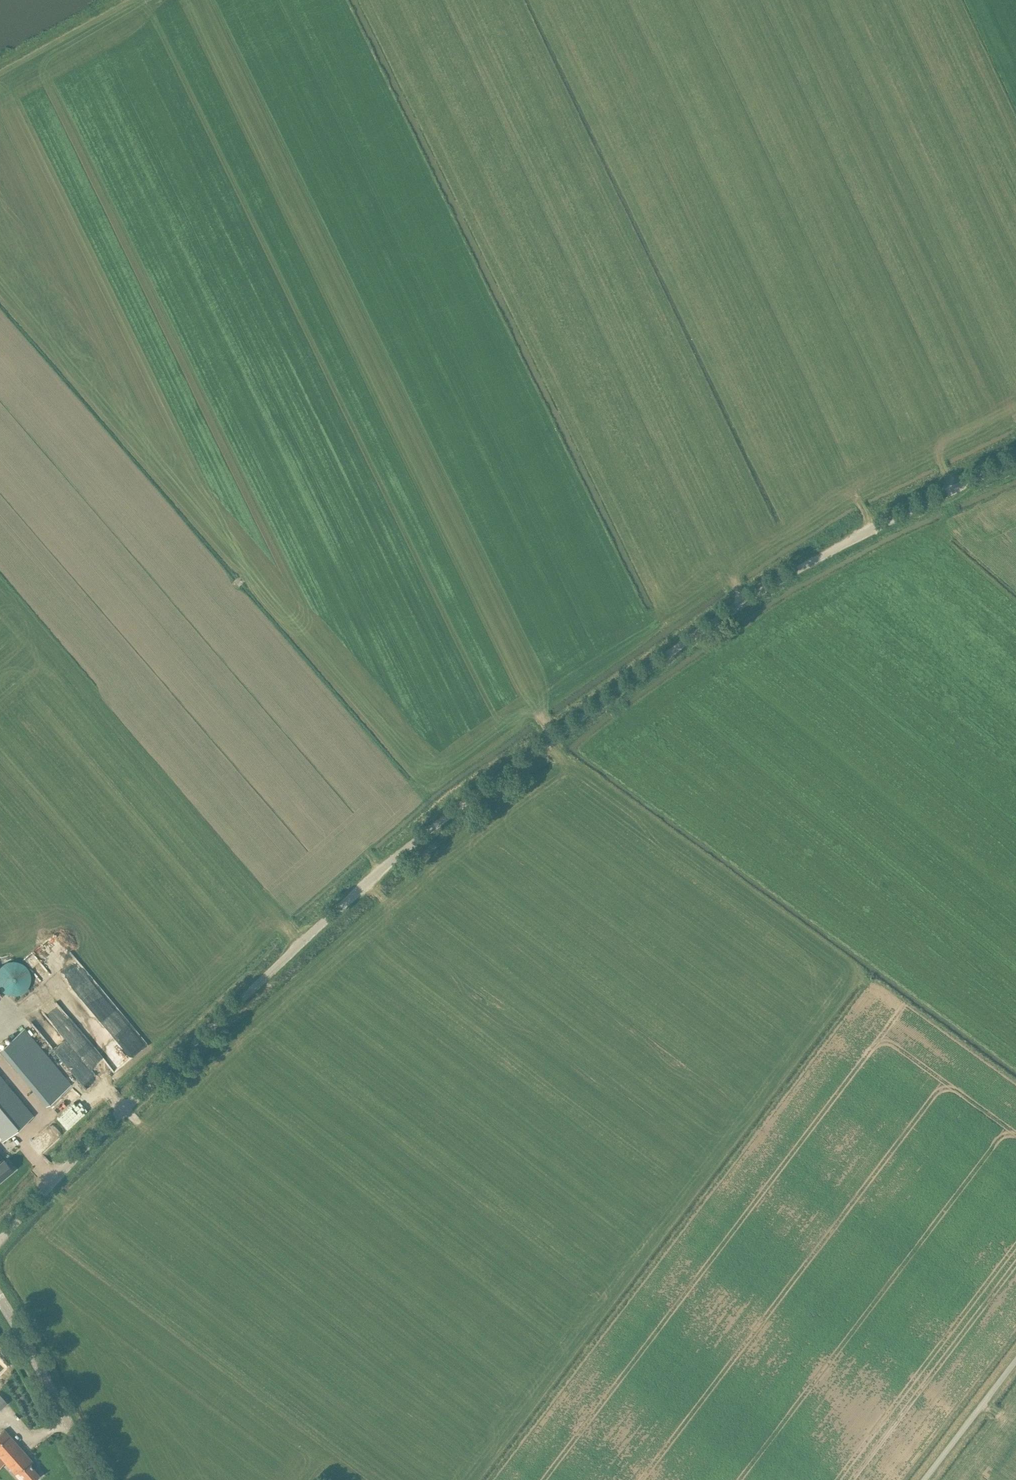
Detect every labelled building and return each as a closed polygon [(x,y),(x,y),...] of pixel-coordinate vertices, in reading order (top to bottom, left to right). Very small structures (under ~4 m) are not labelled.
[(14,960),(12,960),(10,961),(8,961),(6,962),(5,963),(3,964),(2,965),(1,966),(0,967),(0,988),(1,988),(2,990),(3,991),(5,992),(6,993),(8,994),(10,994),(12,994),(14,995),(15,994),(17,994),(19,994),(21,993),(22,992),(24,991),(25,990),(27,988),(28,987),(29,985),(30,984),(30,982),(31,980),(31,978),(31,976),(31,975),(30,973),(30,971),(29,969),(28,968),(27,966),(25,965),(24,964),(22,963),(21,962),(19,961),(17,961),(15,960),(14,960)] [(25,1028),(0,1050),(0,1051),(46,1105),(71,1084),(25,1028)] [(134,1031),(121,1043),(128,1050),(116,1061),(120,1066),(126,1061),(146,1042),(134,1031)] [(33,1115),(0,1076),(0,1139),(1,1139),(2,1141),(33,1115)] [(12,1169),(4,1159),(3,1160),(0,1157),(0,1179),(12,1169)] [(15,1358),(0,1344),(0,1373),(15,1358)] [(4,1429),(0,1432),(0,1456),(4,1461),(15,1473),(18,1471),(26,1479),(33,1479),(39,1474),(30,1464),(33,1461),(4,1429)]
